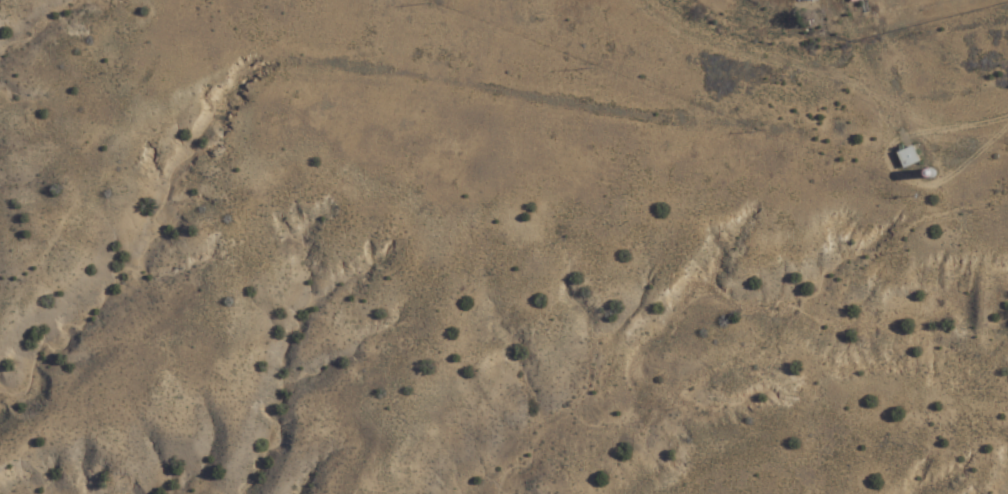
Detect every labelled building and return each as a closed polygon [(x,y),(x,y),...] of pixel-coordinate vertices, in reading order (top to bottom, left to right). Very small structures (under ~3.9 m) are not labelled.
[(919,147),(899,149),(901,166),(923,163),(921,153),(919,153),(919,147)]
